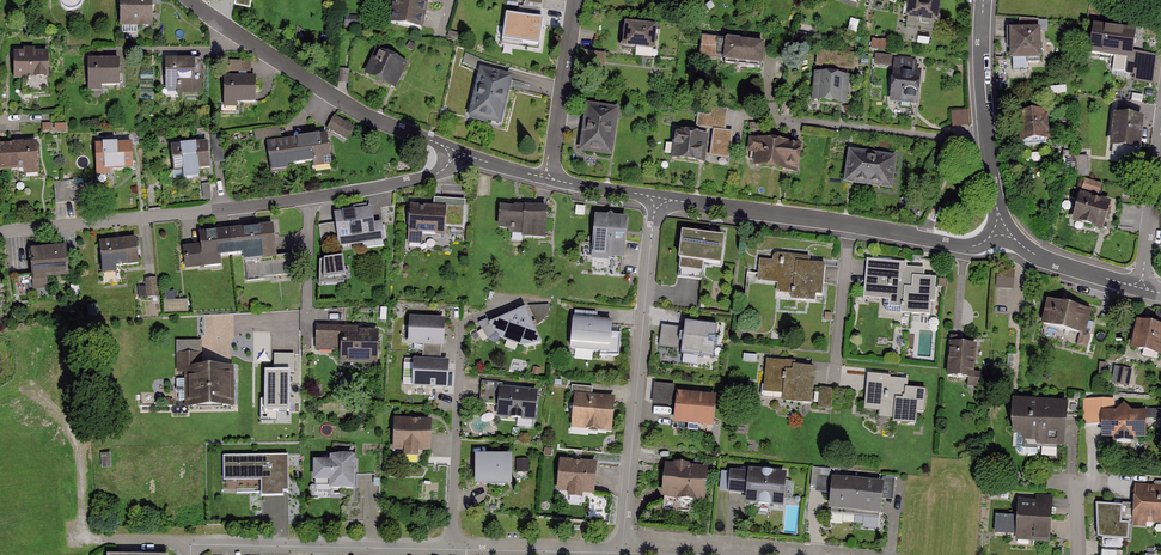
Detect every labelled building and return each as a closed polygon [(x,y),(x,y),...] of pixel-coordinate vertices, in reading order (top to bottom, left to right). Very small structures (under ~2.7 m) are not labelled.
[(121,14),(120,14),(120,28),(152,27),(152,16),(152,1),(151,0),(121,0),(121,14)] [(394,22),(422,28),(428,0),(398,0),(394,22)] [(908,19),(937,24),(941,0),(912,0),(908,19)] [(527,14),(546,17),(547,7),(529,4),(527,14)] [(527,14),(519,13),(515,40),(541,44),(546,17),(527,14)] [(655,29),(625,26),(622,50),(652,53),(655,29)] [(1133,37),(1091,30),(1086,55),(1127,62),(1125,77),(1152,82),(1156,60),(1129,56),(1133,37)] [(1043,33),(1011,32),(1010,65),(1042,66),(1043,33)] [(766,46),(703,37),(700,58),(763,67),(766,46)] [(408,65),(381,50),(368,74),(393,89),(408,65)] [(858,53),(819,51),(819,66),(858,67),(858,53)] [(876,62),(892,67),(895,56),(879,51),(876,62)] [(50,52),(18,53),(18,76),(51,76),(50,52)] [(121,59),(91,59),(92,86),(122,85),(121,59)] [(918,61),(896,59),(892,106),(914,108),(918,61)] [(201,60),(167,60),(167,93),(201,93),(201,60)] [(236,76),(227,77),(228,107),(258,106),(258,97),(257,76),(250,76),(249,64),(235,65),(236,76)] [(513,77),(480,69),(470,114),(502,122),(513,77)] [(848,79),(818,77),(816,99),(846,101),(848,79)] [(614,112),(588,109),(585,130),(582,148),(609,151),(614,112)] [(966,111),(951,112),(951,127),(966,127),(966,111)] [(1044,115),(1015,118),(1018,149),(1047,146),(1044,115)] [(357,127),(339,116),(332,127),(351,138),(357,127)] [(1139,121),(1113,117),(1108,149),(1134,153),(1139,121)] [(713,134),(675,130),(672,160),(701,163),(710,164),(713,134)] [(334,135),(270,141),(272,166),(336,160),(334,135)] [(800,146),(751,139),(748,154),(756,155),(754,167),(785,171),(796,173),(800,146)] [(136,142),(97,144),(98,173),(137,171),(136,142)] [(0,146),(0,171),(39,168),(38,144),(0,146)] [(219,144),(177,147),(179,172),(221,169),(219,144)] [(894,158),(849,154),(846,181),(850,182),(891,185),(894,158)] [(952,160),(940,155),(934,167),(946,173),(952,160)] [(1088,158),(1077,158),(1077,178),(1088,178),(1088,158)] [(1085,191),(1102,191),(1102,181),(1085,181),(1085,191)] [(74,183),(58,184),(58,200),(75,199),(74,183)] [(1108,206),(1078,196),(1070,221),(1100,231),(1108,206)] [(437,206),(413,205),(412,243),(449,244),(450,233),(465,233),(466,201),(438,200),(437,206)] [(507,201),(504,229),(548,234),(551,206),(507,201)] [(378,209),(339,215),(340,222),(323,224),(325,237),(343,234),(345,248),(383,242),(378,209)] [(632,220),(601,217),(596,260),(627,264),(632,220)] [(277,223),(207,231),(209,246),(188,248),(190,268),(227,264),(226,256),(245,254),(249,282),(297,276),(295,254),(281,256),(277,223)] [(734,239),(689,235),(686,268),(708,271),(709,263),(731,265),(734,239)] [(137,240),(104,244),(107,272),(140,268),(137,240)] [(67,247),(36,250),(38,284),(70,282),(67,247)] [(325,253),(326,282),(347,281),(346,252),(325,253)] [(778,261),(766,259),(763,282),(778,284),(777,294),(828,299),(832,264),(811,262),(811,257),(779,254),(778,261)] [(922,265),(871,261),(868,300),(901,302),(900,313),(932,316),(935,279),(921,278),(922,265)] [(999,288),(1015,287),(1015,269),(999,270),(999,288)] [(156,277),(147,278),(149,297),(159,296),(156,277)] [(178,291),(169,291),(170,312),(191,310),(190,299),(178,300),(178,291)] [(1086,314),(1045,303),(1039,325),(1079,336),(1086,314)] [(552,316),(551,304),(542,304),(542,317),(552,316)] [(532,309),(498,325),(505,335),(514,342),(525,347),(537,348),(549,345),(532,309)] [(600,312),(577,310),(574,351),(622,356),(625,322),(600,320),(600,312)] [(450,320),(415,318),(413,342),(448,344),(450,320)] [(724,327),(690,323),(686,355),(720,359),(724,327)] [(386,328),(320,326),(319,347),(349,349),(349,361),(384,363),(386,328)] [(1160,333),(1132,328),(1127,354),(1155,360),(1160,333)] [(972,345),(949,343),(947,377),(971,379),(972,345)] [(205,354),(182,354),(182,407),(237,407),(237,372),(205,372),(205,354)] [(451,361),(415,359),(413,383),(449,386),(451,361)] [(820,366),(769,361),(765,400),(817,405),(820,366)] [(903,378),(872,375),(869,411),(901,414),(900,421),(922,422),(925,393),(902,391),(903,378)] [(284,385),(267,385),(268,404),(285,404),(284,385)] [(542,391),(498,386),(495,416),(539,421),(542,391)] [(820,405),(834,406),(836,389),(821,387),(820,405)] [(721,396),(680,393),(677,424),(718,427),(721,396)] [(619,398),(578,394),(575,427),(616,431),(619,398)] [(1066,406),(1013,403),(1011,444),(1064,447),(1066,406)] [(1143,413),(1100,412),(1100,439),(1142,440),(1143,413)] [(437,423),(400,421),(398,450),(435,452),(437,423)] [(293,457),(226,458),(227,485),(266,484),(266,498),(294,497),(293,457)] [(519,457),(483,458),(483,485),(520,485),(519,457)] [(605,466),(566,460),(561,491),(600,497),(605,466)] [(361,461),(317,461),(317,493),(361,493),(361,461)] [(716,470),(670,466),(667,498),(713,502),(716,470)] [(792,477),(733,470),(731,491),(754,493),(753,502),(789,505),(792,477)] [(890,482),(833,478),(832,507),(888,512),(890,482)] [(1135,486),(1133,508),(1133,526),(1160,527),(1160,488),(1135,486)] [(1053,505),(1017,503),(1015,540),(1051,542),(1053,505)] [(1132,543),(1133,508),(1095,506),(1094,541),(1132,543)]
